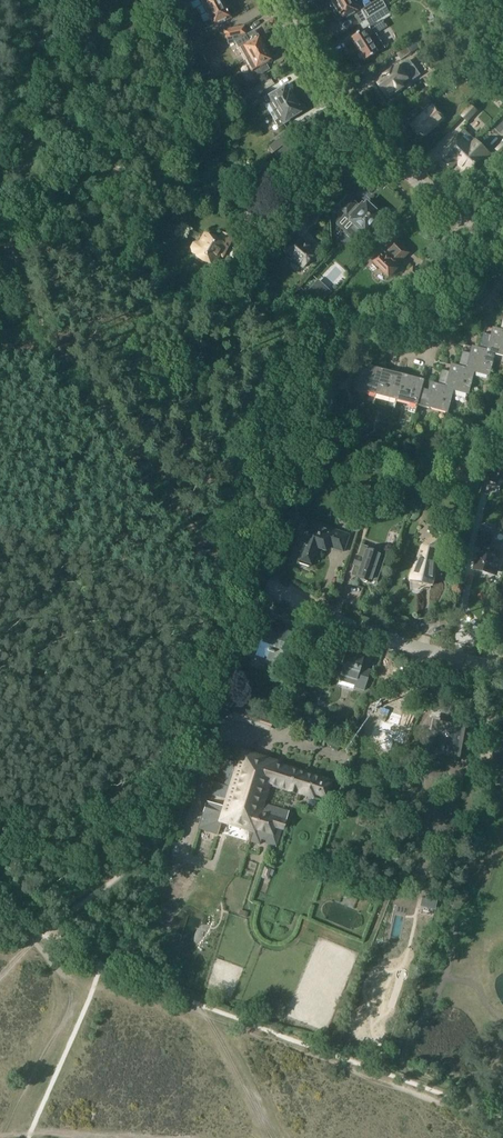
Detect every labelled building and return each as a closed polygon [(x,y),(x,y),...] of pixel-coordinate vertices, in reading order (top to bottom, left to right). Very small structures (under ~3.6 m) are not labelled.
[(190,4),(193,10),(195,9),(197,8),(200,15),(224,4),(223,4),(223,3),(224,2),(224,0),(198,0),(195,1),(190,4)] [(334,9),(334,13),(337,15),(338,14),(342,21),(354,14),(360,23),(377,12),(386,7),(381,0),(378,0),(370,5),(368,0),(348,0),(334,8),(335,8),(334,9)] [(224,4),(200,15),(203,21),(205,20),(209,27),(230,17),(227,10),(228,10),(228,6),(225,4),(224,5),(224,4)] [(364,30),(351,38),(360,52),(357,54),(361,60),(363,58),(364,60),(384,48),(375,33),(379,31),(385,27),(381,21),(390,15),(386,7),(377,12),(360,23),(364,30)] [(244,25),(223,29),(225,38),(233,37),(245,59),(266,48),(264,46),(264,45),(263,43),(262,41),(259,36),(259,35),(258,35),(258,36),(250,41),(245,34),(244,25)] [(191,35),(187,37),(190,43),(195,41),(196,42),(208,36),(204,29),(194,34),(191,35)] [(407,46),(397,53),(401,59),(411,52),(407,46)] [(266,48),(245,59),(254,76),(254,77),(255,77),(255,76),(268,69),(269,69),(269,68),(266,64),(272,60),(273,61),(273,60),(272,60),(272,59),(269,55),(269,53),(268,51),(266,49),(266,48)] [(385,76),(378,82),(380,85),(379,87),(382,90),(384,91),(387,95),(389,98),(404,87),(401,84),(407,80),(409,83),(420,75),(413,64),(411,65),(408,60),(404,63),(399,67),(393,71),(392,69),(384,75),(385,76)] [(211,65),(209,66),(210,67),(212,72),(215,76),(221,73),(219,68),(218,66),(216,65),(213,64),(211,65)] [(221,73),(215,76),(218,81),(224,77),(221,73)] [(260,84),(230,99),(235,109),(246,104),(244,102),(264,92),(260,84)] [(266,96),(264,97),(267,101),(268,103),(265,105),(270,113),(296,98),(291,90),(292,89),(292,88),(292,86),(291,85),(290,84),(289,84),(287,84),(273,93),(272,92),(266,96)] [(424,113),(410,125),(419,135),(421,133),(422,133),(422,134),(423,134),(424,134),(425,134),(426,134),(427,134),(427,133),(445,118),(433,104),(432,105),(430,103),(433,100),(428,95),(419,103),(423,107),(421,109),(424,113)] [(296,98),(270,113),(278,127),(289,120),(304,111),(304,110),(305,110),(305,109),(305,108),(305,107),(305,106),(304,106),(304,105),(303,105),(303,104),(302,104),(301,104),(300,104),(300,105),(296,98)] [(472,105),(462,116),(468,121),(477,110),(472,105)] [(449,145),(439,155),(441,156),(441,157),(441,158),(442,159),(442,160),(442,161),(443,161),(443,162),(444,162),(444,163),(445,164),(446,164),(447,165),(448,165),(449,165),(450,165),(452,167),(457,161),(471,148),(470,147),(477,140),(465,128),(458,135),(452,141),(449,144),(449,145)] [(288,131),(269,146),(273,153),(293,137),(288,131)] [(471,148),(457,161),(469,173),(480,161),(481,161),(481,160),(480,160),(483,158),(485,160),(491,154),(487,151),(491,147),(481,138),(478,141),(477,140),(470,147),(471,148)] [(282,148),(275,154),(283,164),(290,159),(282,148)] [(128,184),(137,178),(126,159),(116,165),(128,184)] [(349,219),(353,223),(346,231),(358,242),(365,233),(366,234),(381,218),(377,214),(379,213),(372,207),(371,209),(364,203),(359,209),(355,205),(356,204),(351,198),(340,209),(346,214),(347,214),(351,217),(349,219)] [(251,220),(262,227),(273,209),(262,202),(251,220)] [(225,253),(224,252),(232,239),(230,238),(231,237),(224,234),(222,233),(222,234),(218,241),(205,233),(200,242),(199,241),(194,242),(192,247),(193,252),(214,264),(219,254),(223,256),(225,253)] [(306,244),(297,236),(284,251),(287,253),(287,256),(291,260),(294,259),(302,266),(315,252),(307,246),(306,247),(304,246),(306,244)] [(395,238),(373,259),(390,276),(396,269),(394,266),(409,252),(395,238)] [(424,277),(418,271),(413,266),(401,279),(406,284),(411,289),(424,277)] [(314,304),(316,303),(319,305),(326,297),(313,285),(305,293),(307,295),(306,297),(314,304)] [(337,295),(332,301),(340,307),(345,301),(337,295)] [(493,364),(494,360),(493,360),(495,353),(502,355),(502,331),(501,330),(486,326),(480,348),(488,350),(485,363),(493,364)] [(488,350),(480,348),(465,344),(460,366),(467,368),(464,379),(472,381),(473,378),(475,371),(487,375),(490,376),(493,364),(485,363),(488,350)] [(444,400),(451,402),(452,396),(454,389),(467,393),(466,393),(469,394),(472,381),(464,379),(467,368),(460,366),(445,362),(439,384),(439,386),(447,388),(444,400)] [(377,394),(384,369),(362,363),(356,389),(377,394)] [(397,399),(404,374),(384,369),(377,394),(397,399)] [(418,405),(423,388),(425,379),(404,374),(397,399),(418,405)] [(439,386),(439,384),(431,382),(429,390),(423,388),(418,405),(430,408),(430,407),(448,412),(451,402),(444,400),(447,388),(439,386)] [(457,472),(469,476),(474,459),(461,456),(460,462),(459,466),(457,472)] [(502,461),(491,458),(486,480),(497,483),(498,479),(502,461)] [(378,474),(372,494),(383,498),(390,477),(378,474)] [(368,493),(370,486),(363,484),(361,490),(368,493)] [(349,514),(345,526),(357,530),(362,518),(358,516),(359,512),(355,511),(353,515),(349,514)] [(347,534),(306,520),(302,531),(307,532),(300,554),(299,554),(299,555),(300,556),(298,563),(309,567),(316,548),(322,550),(324,545),(342,551),(347,534)] [(421,546),(409,576),(409,580),(432,585),(433,582),(434,573),(442,575),(444,565),(435,563),(435,552),(449,540),(440,529),(421,546)] [(491,544),(493,535),(479,532),(475,546),(480,547),(475,569),(491,573),(496,570),(501,547),(491,544)] [(365,550),(365,548),(360,546),(352,572),(357,573),(356,577),(369,582),(370,580),(375,581),(383,557),(378,555),(378,554),(365,550)] [(257,656),(266,659),(280,664),(283,655),(288,657),(296,635),(283,631),(282,636),(266,631),(261,642),(257,656)] [(305,654),(298,651),(295,660),(302,662),(305,654)] [(343,665),(338,680),(355,685),(354,687),(364,690),(370,670),(360,667),(363,658),(354,655),(353,657),(344,654),(341,664),(343,665)] [(383,721),(378,736),(384,738),(381,748),(392,752),(395,742),(404,745),(408,732),(401,730),(402,726),(401,725),(403,719),(391,715),(389,723),(383,721)] [(451,726),(449,726),(447,725),(447,723),(434,721),(431,736),(426,735),(426,739),(425,739),(424,745),(425,745),(423,753),(441,756),(442,751),(443,751),(443,750),(451,751),(458,753),(459,752),(459,750),(461,744),(460,744),(461,737),(463,726),(452,724),(451,726)] [(488,751),(488,762),(497,761),(497,755),(502,755),(502,750),(497,751),(496,750),(488,751)] [(275,764),(275,762),(242,752),(238,764),(220,759),(214,778),(213,778),(210,787),(211,787),(206,803),(205,803),(202,813),(203,813),(198,829),(217,835),(218,832),(259,845),(261,838),(266,840),(265,844),(276,848),(287,812),(262,804),(268,785),(324,802),(330,782),(275,764)] [(164,892),(172,895),(179,876),(183,878),(185,873),(181,872),(182,870),(183,865),(175,862),(164,892)] [(438,901),(423,897),(421,907),(435,910),(438,901)]
